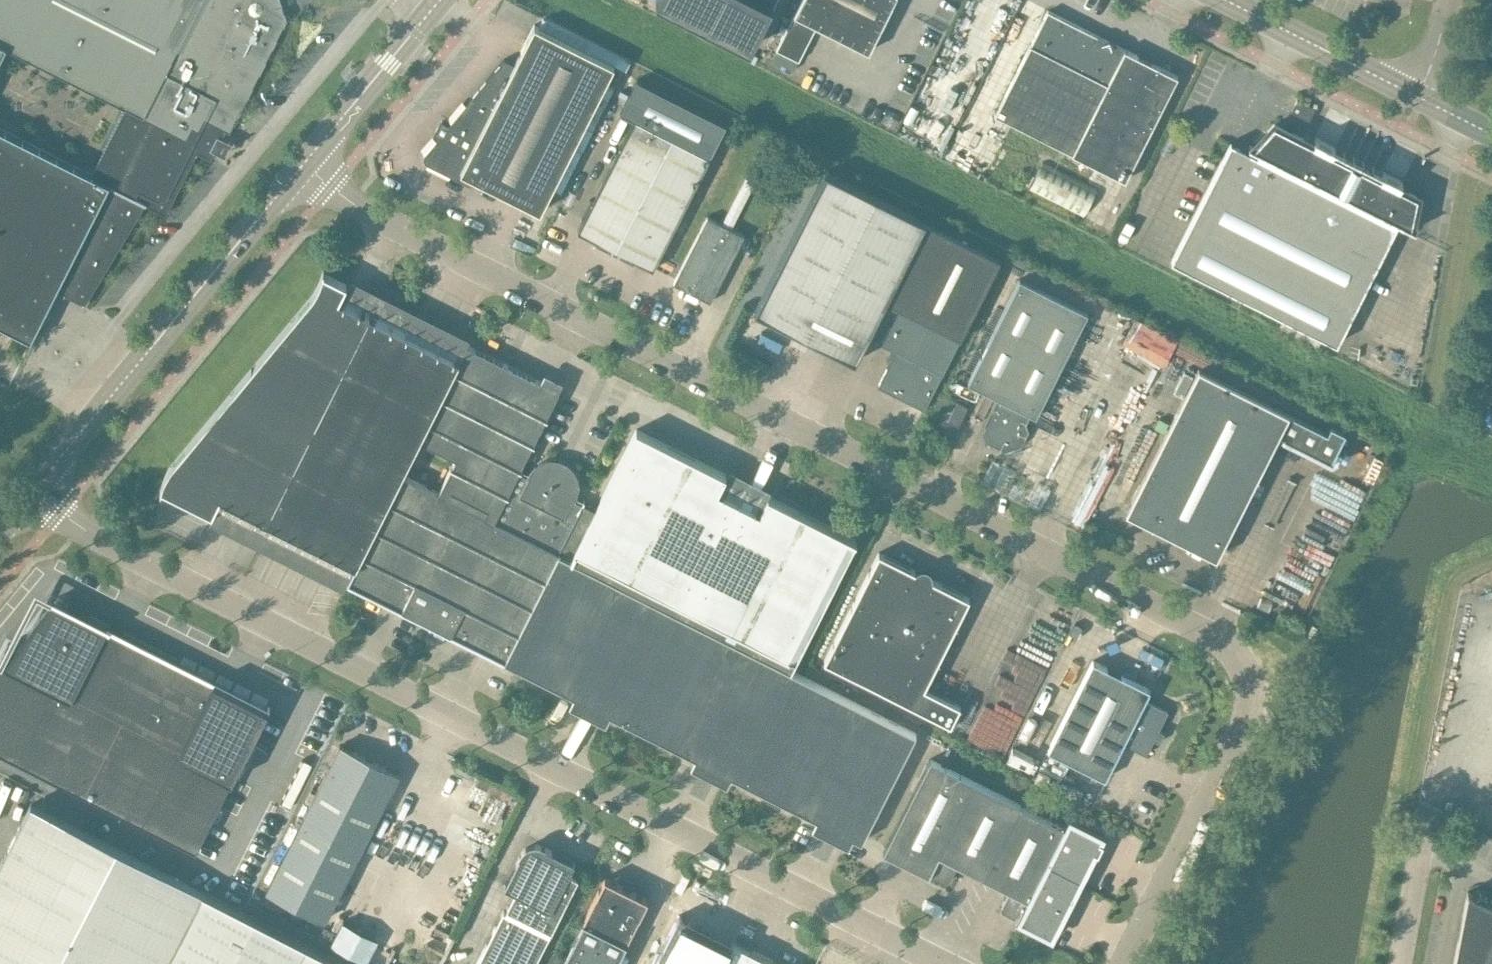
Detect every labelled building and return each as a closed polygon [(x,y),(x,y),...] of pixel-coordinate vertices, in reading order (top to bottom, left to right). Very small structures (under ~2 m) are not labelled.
[(30,338),(55,289),(83,303),(144,203),(165,213),(197,151),(211,158),(214,150),(225,156),(232,142),(221,136),(225,129),(229,131),(236,115),(285,18),(279,0),(0,0),(0,56),(5,45),(124,105),(89,173),(0,128),(0,323),(30,338)] [(749,46),(772,2),(773,0),(658,0),(749,46)] [(776,48),(798,59),(815,24),(868,50),(893,0),(800,0),(793,13),(776,48)] [(1042,63),(992,161),(1077,203),(1126,106),(1147,116),(1168,74),(1042,12),(1021,53),(1042,63)] [(539,210),(540,210),(552,186),(561,191),(615,87),(605,82),(614,64),(533,23),(513,63),(504,58),(449,123),(440,119),(434,133),(438,135),(424,152),(423,153),(423,155),(423,157),(425,161),(427,163),(466,182),(468,183),(470,184),(473,183),(475,182),(477,178),(539,210)] [(633,118),(577,230),(598,240),(597,242),(608,248),(612,258),(624,256),(634,261),(635,259),(652,268),(726,121),(637,77),(620,112),(633,118)] [(1297,100),(1292,110),(1309,119),(1315,108),(1297,100)] [(1230,141),(1170,259),(1336,343),(1397,221),(1411,227),(1416,197),(1400,188),(1402,183),(1314,139),(1311,145),(1273,126),(1253,148),(1257,150),(1255,153),(1230,141)] [(825,170),(754,310),(854,360),(885,300),(899,307),(881,342),(895,349),(877,385),(923,409),(942,373),(960,337),(1000,258),(925,221),(825,170)] [(672,282),(710,301),(744,234),(731,228),(756,179),(746,175),(722,223),(706,215),(672,282)] [(163,481),(162,483),(161,485),(160,487),(160,489),(160,490),(161,490),(161,488),(211,513),(219,497),(265,520),(355,565),(347,581),(368,592),(420,618),(431,624),(515,666),(575,547),(510,514),(536,462),(535,463),(533,465),(530,468),(529,470),(528,472),(519,468),(559,390),(539,380),(466,344),(458,359),(368,314),(338,299),(346,284),(323,272),(324,270),(323,270),(323,269),(323,270),(322,270),(322,272),(321,274),(321,276),(320,278),(319,280),(319,282),(318,284),(317,286),(313,292),(310,297),(173,462),(173,463),(171,464),(170,466),(169,468),(168,469),(167,471),(166,473),(165,475),(164,476),(163,478),(163,481)] [(1082,341),(1089,328),(1081,324),(1087,312),(1019,278),(967,382),(999,398),(985,426),(990,442),(1004,450),(1021,444),(1028,430),(1025,422),(1030,413),(1035,416),(1074,337),(1082,341)] [(1198,367),(1126,511),(1215,556),(1277,433),(1330,460),(1344,432),(1330,425),(1327,432),(1287,412),(1198,367)] [(957,402),(947,421),(958,425),(967,407),(957,402)] [(536,462),(510,514),(575,547),(515,666),(535,676),(861,841),(863,836),(915,732),(791,669),(796,659),(856,540),(773,498),(767,495),(759,511),(717,490),(725,474),(654,438),(636,429),(595,509),(583,503),(584,500),(576,496),(577,494),(578,489),(578,485),(578,481),(578,478),(577,476),(575,471),(573,468),(571,466),(567,463),(565,461),(563,460),(558,458),(555,458),(552,457),(547,458),(539,461),(536,462)] [(823,660),(827,662),(950,723),(960,705),(924,686),(969,597),(932,579),(932,577),(932,575),(931,572),(930,569),(928,568),(925,567),(922,566),(920,567),(917,568),(915,570),(878,551),(823,660)] [(0,656),(0,752),(195,850),(267,708),(104,625),(87,616),(87,607),(70,606),(70,608),(51,599),(15,647),(7,643),(0,656)] [(1047,749),(1104,777),(1122,742),(1145,753),(1153,738),(1158,741),(1163,731),(1157,728),(1167,710),(1144,698),(1149,688),(1092,660),(1047,749)] [(340,744),(266,890),(324,919),(398,774),(340,744)] [(934,749),(883,852),(1053,938),(1104,835),(934,749)] [(303,758),(281,801),(289,806),(311,762),(303,758)] [(201,891),(30,803),(0,861),(0,963),(164,963),(201,891)] [(549,934),(577,877),(569,873),(574,862),(543,847),(544,846),(541,845),(537,844),(533,844),(529,845),(525,847),(522,849),(520,853),(519,854),(504,885),(515,890),(504,911),(502,910),(475,963),(534,963),(549,934)] [(647,899),(604,877),(585,915),(561,963),(614,963),(628,937),(647,899)] [(164,963),(344,963),(314,949),(201,891),(164,963)] [(1467,891),(1466,892),(1452,963),(1491,963),(1491,903),(1467,891)] [(743,947),(732,941),(730,946),(676,919),(654,963),(735,963),(743,947)] [(743,947),(735,963),(779,963),(743,947)]
